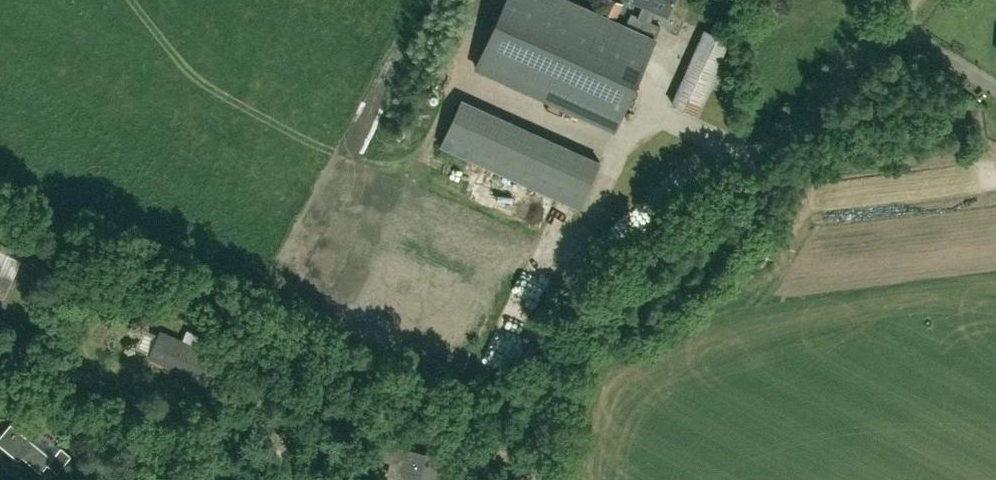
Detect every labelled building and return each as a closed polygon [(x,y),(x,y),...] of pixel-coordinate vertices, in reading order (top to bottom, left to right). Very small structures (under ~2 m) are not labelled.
[(631,14),(625,27),(566,0),(506,0),(476,67),(614,129),(660,27),(650,22),(656,8),(667,13),(673,0),(637,0),(644,3),(638,17),(631,14)] [(614,19),(622,3),(615,0),(606,0),(600,12),(614,19)] [(705,30),(672,103),(695,113),(728,40),(705,30)] [(574,181),(591,186),(606,140),(589,135),(574,181)] [(3,297),(12,278),(0,273),(0,296),(3,297)] [(217,357),(161,333),(150,356),(206,381),(217,357)] [(0,435),(0,437),(41,472),(48,464),(57,472),(66,462),(56,453),(52,457),(10,423),(0,435)] [(439,455),(395,448),(396,439),(382,437),(379,459),(391,461),(389,475),(421,479),(435,479),(439,455)]
